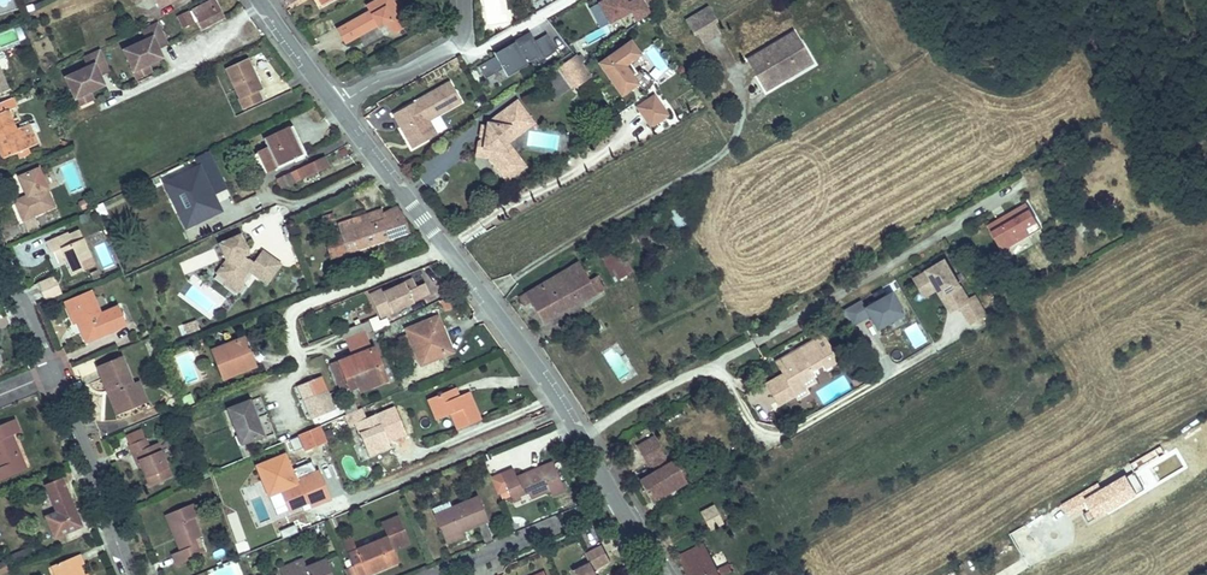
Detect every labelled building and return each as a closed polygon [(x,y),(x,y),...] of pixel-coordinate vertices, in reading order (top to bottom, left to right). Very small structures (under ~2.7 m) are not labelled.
[(193,10),(202,29),(222,18),(213,0),(193,10)] [(338,28),(346,41),(377,24),(378,25),(386,21),(393,31),(406,24),(392,0),(374,0),(367,4),(370,10),(338,28)] [(603,2),(589,10),(601,32),(633,14),(625,0),(602,0),(603,2)] [(628,3),(637,21),(646,17),(639,0),(635,0),(628,3)] [(648,8),(663,0),(643,0),(648,8)] [(708,7),(685,20),(700,48),(723,35),(708,7)] [(188,12),(178,17),(182,27),(193,22),(188,12)] [(158,22),(142,30),(146,38),(124,49),(134,70),(148,64),(163,57),(159,48),(158,45),(167,41),(158,22)] [(580,51),(611,32),(607,25),(575,44),(580,51)] [(541,27),(531,33),(535,40),(546,34),(541,27)] [(20,40),(15,29),(0,35),(0,49),(20,40)] [(496,55),(477,66),(484,79),(503,68),(507,75),(526,64),(525,62),(535,56),(539,62),(557,51),(547,34),(535,41),(530,31),(494,52),(496,55)] [(766,90),(789,77),(787,72),(808,61),(794,35),(749,60),(766,90)] [(595,51),(590,45),(575,56),(580,62),(595,51)] [(100,49),(84,57),(88,66),(65,76),(75,98),(90,91),(105,84),(101,75),(99,72),(108,68),(100,49)] [(580,62),(575,56),(560,67),(574,86),(589,75),(587,72),(593,68),(602,61),(595,51),(580,62)] [(249,57),(227,67),(240,97),(239,98),(243,108),(262,100),(258,90),(262,88),(249,57)] [(596,73),(606,66),(602,61),(593,68),(596,73)] [(787,72),(789,77),(811,65),(808,61),(787,72)] [(148,64),(134,70),(137,79),(152,72),(148,64)] [(8,91),(0,72),(0,95),(8,91)] [(450,79),(394,112),(413,146),(438,132),(429,118),(462,100),(450,79)] [(90,91),(75,98),(79,106),(94,99),(90,91)] [(649,130),(670,118),(655,94),(635,107),(649,130)] [(518,125),(522,130),(533,122),(517,99),(487,121),(486,125),(485,135),(484,137),(481,138),(478,140),(476,154),(488,156),(507,179),(525,166),(508,143),(509,139),(513,129),(518,125)] [(6,158),(17,153),(28,149),(20,129),(15,131),(8,111),(17,108),(13,100),(0,105),(0,142),(6,158)] [(29,125),(20,129),(28,149),(36,145),(29,125)] [(509,139),(522,130),(518,125),(513,129),(509,139)] [(265,138),(268,146),(277,164),(278,166),(304,154),(304,153),(291,126),(265,138)] [(277,164),(268,146),(250,154),(259,173),(277,164)] [(209,148),(195,155),(199,163),(213,190),(227,183),(209,148)] [(28,149),(17,153),(19,158),(30,154),(28,149)] [(325,157),(290,174),(294,182),(329,166),(325,157)] [(199,163),(165,181),(172,195),(190,186),(198,201),(179,210),(187,225),(222,208),(213,190),(199,163)] [(27,196),(15,201),(23,221),(54,208),(38,169),(18,177),(27,196)] [(294,182),(290,174),(278,180),(282,188),(294,182)] [(687,221),(675,202),(663,208),(666,215),(657,220),(661,226),(670,221),(675,228),(687,221)] [(1015,211),(989,227),(1002,250),(1041,227),(1026,202),(1014,208),(1015,211)] [(404,215),(398,207),(384,215),(383,210),(338,224),(342,236),(332,239),(332,240),(328,241),(330,246),(333,245),(336,255),(395,235),(409,230),(404,215)] [(987,224),(989,227),(1015,211),(1014,208),(987,224)] [(333,213),(323,217),(325,223),(335,218),(333,213)] [(661,226),(657,220),(636,233),(639,239),(661,226)] [(49,253),(52,251),(60,249),(65,260),(71,275),(93,265),(78,230),(67,234),(66,232),(44,241),(49,253)] [(243,234),(222,244),(229,260),(221,274),(232,280),(236,274),(245,280),(252,269),(267,278),(280,258),(264,248),(256,262),(248,256),(246,253),(250,251),(251,250),(243,234)] [(632,269),(627,260),(622,262),(611,242),(598,250),(615,279),(632,269)] [(104,244),(97,246),(102,263),(110,260),(104,244)] [(183,275),(219,260),(214,248),(178,263),(183,275)] [(60,249),(52,251),(57,264),(65,260),(60,249)] [(945,260),(919,276),(925,287),(934,281),(938,288),(943,296),(946,294),(948,298),(945,300),(952,311),(961,305),(971,323),(987,313),(977,295),(969,300),(945,260)] [(578,262),(559,274),(576,303),(595,291),(588,279),(578,262)] [(245,280),(236,274),(232,280),(230,283),(243,291),(248,282),(245,280)] [(576,303),(559,274),(519,298),(523,305),(530,301),(542,322),(576,303)] [(596,275),(588,279),(595,291),(603,287),(596,275)] [(37,283),(44,300),(61,293),(55,276),(37,283)] [(925,287),(919,276),(915,278),(925,295),(938,288),(934,281),(925,287)] [(416,286),(412,277),(404,281),(408,290),(416,286)] [(414,302),(413,300),(429,293),(424,282),(416,286),(408,290),(404,281),(383,291),(381,288),(369,294),(380,317),(414,302)] [(92,290),(66,301),(75,322),(79,320),(88,340),(126,323),(118,305),(102,312),(92,290)] [(904,313),(892,291),(865,307),(860,299),(842,309),(852,325),(869,315),(877,328),(904,313)] [(361,323),(356,310),(343,315),(348,328),(361,323)] [(400,337),(401,341),(409,360),(419,357),(420,361),(445,351),(437,330),(443,327),(438,315),(407,327),(409,334),(400,337)] [(373,331),(390,329),(388,318),(371,321),(373,331)] [(183,337),(199,331),(195,319),(179,325),(183,337)] [(453,351),(443,327),(437,330),(445,351),(420,361),(422,364),(453,351)] [(344,391),(358,386),(381,376),(371,349),(364,332),(347,339),(354,355),(332,364),(341,388),(343,387),(344,391)] [(795,394),(795,392),(792,387),(813,374),(810,369),(822,363),(825,367),(837,360),(822,335),(776,362),(783,373),(766,383),(778,404),(795,394)] [(244,349),(248,348),(244,337),(213,350),(224,377),(251,366),(244,349)] [(409,360),(401,341),(397,343),(405,362),(409,360)] [(252,346),(248,348),(244,349),(251,366),(258,363),(252,346)] [(381,376),(358,386),(360,391),(388,380),(375,347),(371,349),(381,376)] [(98,366),(108,389),(111,388),(121,412),(141,403),(133,383),(132,382),(122,357),(98,366)] [(863,379),(854,364),(840,372),(843,376),(849,387),(863,379)] [(322,376),(299,385),(313,417),(335,408),(322,376)] [(139,381),(133,383),(141,403),(147,400),(139,381)] [(455,387),(429,399),(437,420),(452,414),(458,429),(481,419),(470,395),(460,400),(455,387)] [(111,388),(108,389),(118,413),(121,412),(111,388)] [(250,400),(229,409),(242,443),(264,435),(250,400)] [(354,400),(343,404),(347,414),(358,409),(354,400)] [(392,445),(383,424),(388,421),(383,410),(368,417),(364,407),(358,409),(347,414),(346,414),(350,425),(357,422),(371,454),(392,445)] [(11,477),(9,470),(19,466),(15,456),(21,453),(14,435),(20,432),(15,419),(0,426),(0,481),(11,477)] [(391,428),(388,421),(383,424),(386,431),(391,428)] [(321,425),(299,434),(306,450),(328,441),(321,425)] [(145,439),(141,429),(125,436),(129,446),(145,439)] [(651,463),(656,470),(666,464),(662,456),(664,455),(653,436),(637,445),(648,464),(651,463)] [(128,446),(132,454),(135,453),(141,467),(149,486),(170,477),(157,444),(149,447),(145,439),(128,446)] [(744,445),(731,453),(736,461),(749,453),(744,445)] [(9,470),(11,477),(28,469),(21,453),(15,456),(19,466),(9,470)] [(656,470),(640,479),(652,501),(686,481),(674,459),(666,464),(656,470)] [(301,478),(280,486),(290,509),(309,501),(312,506),(332,497),(321,470),(317,471),(313,461),(296,467),(298,472),(301,478)] [(507,490),(509,494),(517,491),(519,496),(528,492),(529,496),(531,499),(549,491),(551,497),(564,491),(552,462),(516,477),(513,469),(490,479),(497,494),(507,490)] [(278,480),(280,486),(301,478),(298,472),(278,480)] [(63,477),(46,485),(57,512),(46,517),(55,538),(83,526),(79,516),(63,477)] [(517,491),(509,494),(513,503),(529,496),(528,492),(519,496),(517,491)] [(432,516),(442,540),(461,532),(487,521),(476,497),(450,508),(432,516)] [(309,501),(290,509),(292,514),(312,506),(309,501)] [(176,566),(192,559),(189,553),(198,549),(193,541),(197,539),(200,538),(193,520),(198,517),(193,504),(164,516),(179,551),(171,555),(176,566)] [(709,532),(724,526),(715,505),(700,512),(709,532)] [(387,539),(392,551),(408,544),(397,518),(381,525),(387,539)] [(461,532),(442,540),(444,544),(463,536),(461,532)] [(348,556),(357,552),(351,538),(342,542),(348,556)] [(189,553),(192,559),(204,554),(197,539),(193,541),(198,549),(189,553)] [(381,570),(380,566),(384,563),(386,567),(397,563),(392,551),(387,539),(357,552),(348,556),(356,574),(369,574),(381,570)] [(593,569),(609,561),(600,545),(584,553),(589,562),(571,572),(573,574),(597,574),(593,569)] [(689,574),(723,574),(732,570),(729,565),(719,570),(706,545),(680,558),(689,574)] [(54,567),(57,574),(85,574),(81,566),(85,565),(81,555),(54,567)] [(325,560),(305,568),(305,566),(284,574),(331,574),(325,560)]
